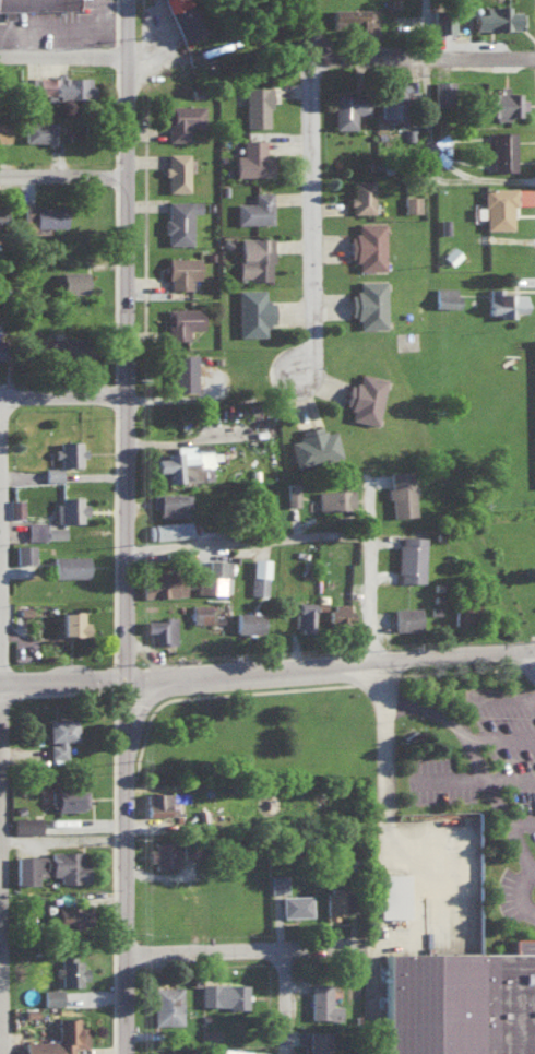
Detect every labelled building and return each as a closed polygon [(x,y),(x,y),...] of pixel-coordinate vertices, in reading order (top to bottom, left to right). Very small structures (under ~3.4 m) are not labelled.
[(75,8),(75,0),(0,0),(0,10),(75,8)] [(186,4),(184,0),(163,0),(167,12),(186,4)] [(171,12),(180,39),(199,32),(189,5),(171,12)] [(508,6),(484,5),(483,13),(472,13),(472,28),(522,29),(522,11),(508,11),(508,6)] [(330,8),(330,22),(353,21),(353,39),(374,38),(373,8),(330,8)] [(453,32),(453,15),(432,15),(433,32),(453,32)] [(37,73),(86,73),(86,104),(38,104),(37,73)] [(22,95),(35,95),(34,77),(21,77),(22,95)] [(380,117),(403,117),(404,77),(391,77),(391,84),(380,84),(380,117)] [(434,106),(452,106),(451,80),(434,81),(434,106)] [(483,115),(494,115),(494,119),(508,119),(508,114),(511,114),(518,114),(518,106),(521,106),(521,100),(515,100),(515,95),(506,95),(506,85),(501,85),(501,92),(483,92),(483,115)] [(243,86),(244,126),(268,126),(268,86),(243,86)] [(333,127),(355,127),(354,112),(369,112),(369,91),(333,92),(333,127)] [(166,105),(166,141),(187,140),(186,126),(202,126),(202,105),(166,105)] [(53,122),(23,121),(22,141),(52,141),(53,122)] [(514,170),(513,130),(491,131),(491,170),(514,170)] [(241,139),(241,154),(233,155),(234,176),(270,175),(269,154),(263,155),(263,139),(241,139)] [(165,191),(188,190),(187,152),(165,153),(165,191)] [(352,212),(372,212),(371,179),(352,179),(352,194),(347,194),(347,204),(352,204),(352,212)] [(482,188),(530,187),(531,204),(513,204),(513,230),(482,232),(482,188)] [(271,223),(270,190),(252,191),(252,202),(234,202),(235,223),(271,223)] [(403,211),(419,211),(419,195),(403,195),(403,211)] [(17,198),(67,198),(67,227),(19,227),(17,198)] [(190,244),(190,212),(198,212),(198,200),(164,200),(164,234),(166,234),(166,244),(190,244)] [(357,269),(382,268),(381,222),(356,223),(356,232),(353,232),(353,235),(347,235),(348,257),(353,257),(353,259),(357,259),(357,269)] [(270,237),(237,237),(238,279),(270,279),(270,237)] [(461,254),(451,245),(441,256),(451,265),(461,254)] [(197,256),(165,257),(166,288),(189,288),(189,278),(198,278),(197,256)] [(47,269),(96,269),(96,299),(48,299),(47,269)] [(357,279),(383,279),(384,328),(358,329),(357,279)] [(456,307),(456,287),(434,286),(434,307),(456,307)] [(524,293),(502,293),(502,287),(487,287),(487,315),(513,316),(513,312),(524,312),(524,293)] [(236,336),(264,336),(264,323),(271,323),(271,300),(263,300),(263,289),(237,288),(236,336)] [(201,307),(166,308),(166,338),(186,338),(186,329),(201,329),(201,307)] [(22,359),(0,359),(0,329),(22,329),(22,359)] [(91,355),(90,335),(45,337),(45,356),(91,355)] [(169,389),(194,389),(195,353),(170,352),(169,389)] [(385,377),(358,371),(356,383),(348,381),(343,405),(351,407),(349,418),(375,423),(385,377)] [(288,440),(295,466),(340,455),(334,428),(323,431),(320,423),(297,429),(299,437),(288,440)] [(57,428),(83,428),(83,469),(57,469),(57,428)] [(163,480),(201,478),(200,466),(212,465),(211,458),(219,458),(218,450),(209,451),(209,443),(173,445),(174,449),(162,450),(162,455),(151,456),(151,470),(163,469),(163,480)] [(44,481),(60,481),(60,466),(44,466),(44,481)] [(411,469),(388,470),(389,515),(413,515),(411,469)] [(286,504),(298,504),(297,480),(285,481),(286,504)] [(352,488),(317,489),(317,508),(352,507),(352,488)] [(55,490),(82,490),(82,531),(56,531),(55,490)] [(187,492),(151,492),(151,506),(158,506),(158,515),(187,515),(187,492)] [(23,516),(23,497),(9,498),(10,516),(23,516)] [(147,538),(189,537),(188,520),(147,522),(147,538)] [(25,538),(64,538),(64,524),(26,523),(25,538)] [(397,579),(422,580),(424,535),(398,534),(397,579)] [(15,562),(33,561),(33,543),(14,543),(15,562)] [(47,550),(96,550),(96,580),(47,580),(47,550)] [(266,593),(268,557),(251,556),(250,593),(266,593)] [(207,574),(196,573),(195,591),(229,592),(230,559),(207,558),(207,574)] [(140,571),(141,595),(182,594),(181,569),(140,571)] [(313,600),(295,600),(294,626),(312,626),(313,600)] [(452,623),(468,623),(469,600),(453,600),(452,623)] [(59,601),(86,601),(86,642),(60,642),(59,601)] [(208,603),(191,603),(191,621),(209,621),(208,603)] [(327,619),(348,618),(348,603),(326,604),(327,619)] [(419,628),(419,606),(392,606),(393,629),(419,628)] [(235,631),(261,631),(262,611),(235,611),(235,631)] [(174,641),(173,616),(143,617),(143,630),(153,630),(153,641),(174,641)] [(47,718),(47,741),(48,757),(66,756),(65,739),(76,739),(76,717),(47,718)] [(49,787),(48,807),(85,808),(86,788),(49,787)] [(144,815),(175,815),(175,799),(168,800),(168,791),(143,792),(144,815)] [(39,816),(12,816),(12,831),(40,831),(39,816)] [(175,865),(175,839),(148,839),(148,865),(175,865)] [(181,841),(181,856),(192,855),(191,841),(181,841)] [(58,882),(87,881),(87,861),(79,861),(78,849),(49,850),(49,874),(58,874),(58,882)] [(14,854),(13,882),(34,883),(35,873),(42,874),(42,855),(14,854)] [(403,871),(374,872),(375,916),(404,916),(403,871)] [(285,874),(269,874),(269,892),(286,892),(285,874)] [(321,883),(347,883),(347,923),(321,923),(321,883)] [(280,916),(310,916),(309,894),(280,894),(280,916)] [(85,905),(54,906),(55,928),(86,927),(85,905)] [(510,946),(510,951),(381,951),(381,1053),(534,1053),(534,935),(510,946)] [(85,983),(85,962),(74,962),(74,951),(58,951),(58,965),(54,965),(54,975),(59,975),(59,983),(85,983)] [(308,973),(335,973),(335,1014),(309,1014),(308,973)] [(200,982),(200,1005),(246,1006),(246,983),(200,982)] [(155,983),(182,983),(182,1023),(156,1023),(155,983)] [(61,1004),(60,988),(42,988),(42,1005),(61,1004)] [(84,1017),(84,1053),(59,1053),(58,1017),(84,1017)] [(334,1029),(334,1053),(307,1053),(307,1029),(334,1029)]
